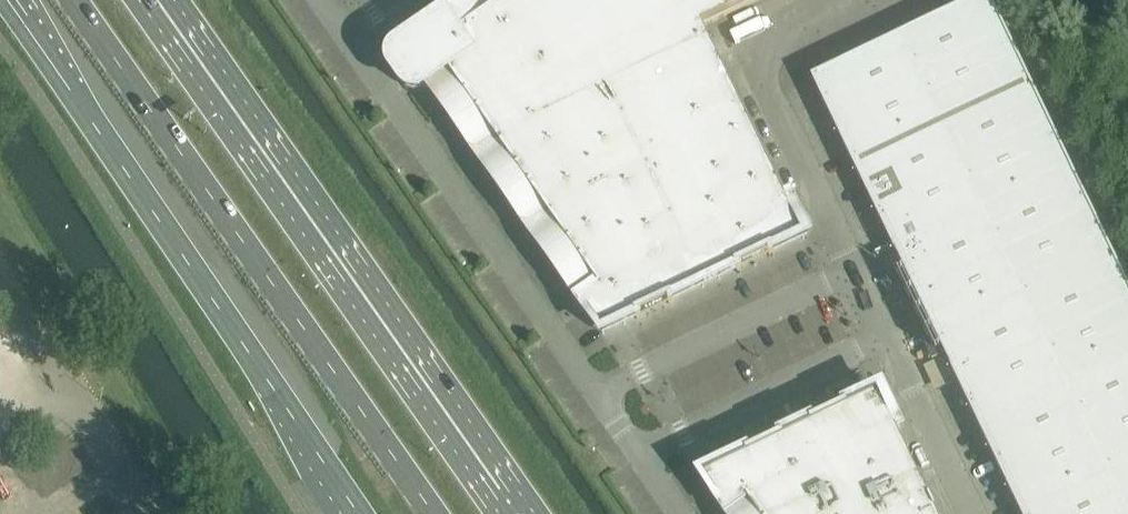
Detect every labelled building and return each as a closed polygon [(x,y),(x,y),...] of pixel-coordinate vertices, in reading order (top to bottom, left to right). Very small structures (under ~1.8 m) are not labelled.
[(596,289),(595,289),(597,292),(579,305),(590,321),(603,339),(637,323),(774,257),(808,240),(799,220),(791,203),(787,205),(703,30),(766,0),(512,0),(501,8),(501,7),(489,15),(490,16),(459,38),(458,38),(446,21),(447,21),(445,19),(396,52),(392,57),(390,62),(393,74),(403,88),(407,93),(413,95),(419,95),(425,92),(447,77),(449,79),(450,79),(493,141),(492,142),(500,153),(501,153),(545,215),(544,215),(552,227),(553,226),(596,289)] [(1104,238),(1101,233),(1069,165),(1067,160),(1024,72),(990,0),(981,0),(813,81),(902,267),(905,273),(903,274),(896,278),(934,356),(943,352),(1007,485),(1021,513),(1127,513),(1127,288),(1104,238)] [(704,464),(720,490),(734,484),(741,494),(740,494),(746,503),(748,506),(749,505),(755,513),(937,513),(897,432),(901,430),(893,413),(889,415),(876,384),(704,464)]
